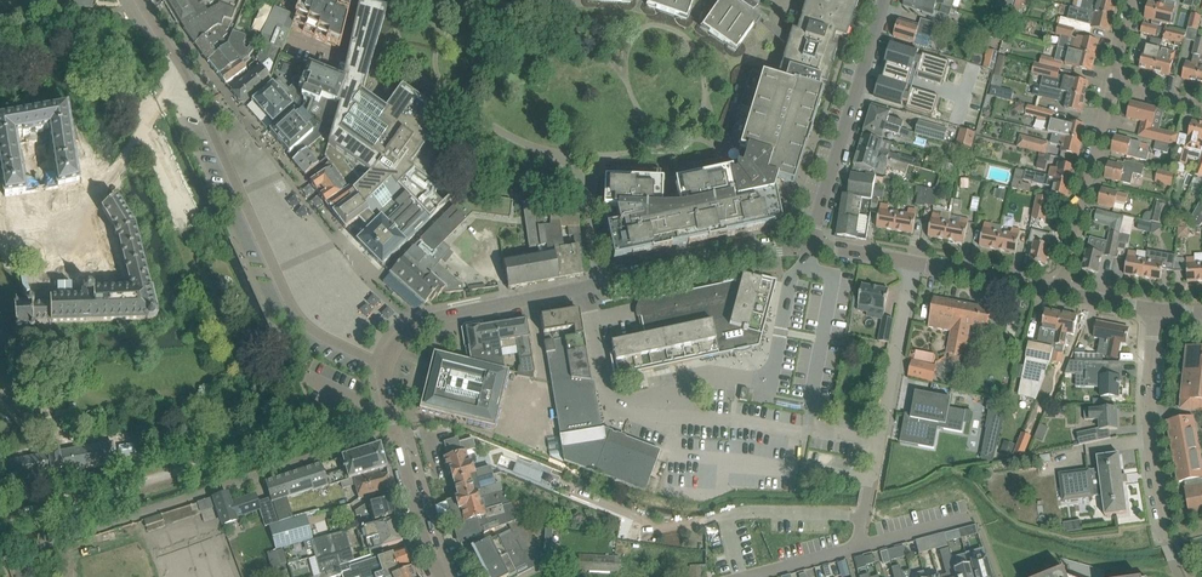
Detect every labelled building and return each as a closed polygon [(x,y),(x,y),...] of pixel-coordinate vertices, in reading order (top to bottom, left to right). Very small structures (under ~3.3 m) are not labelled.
[(93,10),(93,8),(96,8),(96,0),(50,0),(50,8),(93,10)] [(181,25),(206,13),(209,12),(215,13),(220,0),(167,0),(181,25)] [(195,44),(214,28),(217,26),(221,27),(223,20),(230,22),(231,21),(239,2),(240,0),(220,0),(215,13),(209,12),(206,13),(181,25),(184,29),(195,44)] [(295,13),(297,14),(292,28),(293,28),(286,46),(332,66),(340,49),(346,24),(348,17),(352,0),(301,0),(295,13)] [(357,196),(334,213),(345,229),(360,218),(371,228),(357,241),(384,268),(390,262),(389,260),(466,185),(465,184),(451,197),(450,197),(442,204),(435,197),(437,189),(439,190),(440,189),(438,187),(449,150),(460,158),(461,157),(431,135),(430,136),(431,137),(428,140),(418,133),(434,111),(401,87),(385,109),(363,93),(387,9),(363,2),(361,2),(361,1),(360,0),(343,79),(346,80),(336,105),(339,106),(339,107),(338,110),(334,126),(325,157),(329,162),(348,188),(350,187),(357,196)] [(590,1),(622,3),(622,2),(633,3),(646,6),(657,9),(678,17),(678,16),(689,20),(701,26),(710,33),(736,51),(742,43),(751,72),(751,73),(750,73),(732,132),(732,134),(732,136),(725,159),(718,160),(716,160),(714,161),(675,169),(661,170),(616,169),(616,179),(605,179),(604,208),(618,208),(617,211),(616,212),(619,223),(607,226),(614,259),(632,255),(632,256),(671,248),(671,247),(688,243),(688,244),(764,228),(764,227),(782,223),(800,167),(823,93),(822,92),(822,91),(818,89),(820,83),(823,83),(825,76),(828,77),(832,66),(829,65),(831,58),(834,59),(837,48),(836,47),(837,45),(832,44),(835,35),(844,38),(846,30),(849,31),(853,20),(850,19),(852,12),(855,13),(858,2),(855,1),(856,0),(806,0),(801,16),(804,17),(802,24),(799,23),(797,31),(792,29),(789,38),(759,9),(761,0),(590,0),(590,1)] [(925,0),(906,0),(904,6),(924,12),(923,14),(934,17),(936,11),(950,15),(952,8),(925,0)] [(952,8),(953,9),(956,0),(925,0),(952,8)] [(1000,6),(1011,9),(1014,0),(1001,0),(1000,6)] [(1019,15),(1022,3),(1031,6),(1033,0),(1017,0),(1013,13),(1019,15)] [(1082,9),(1113,18),(1115,10),(1117,3),(1107,0),(1084,0),(1082,9)] [(1160,22),(1172,25),(1172,24),(1174,24),(1177,14),(1174,13),(1177,2),(1169,0),(1166,0),(1165,6),(1149,3),(1145,18),(1160,22)] [(243,104),(251,98),(268,83),(270,81),(296,16),(275,7),(262,33),(262,43),(265,44),(263,50),(256,58),(261,63),(231,90),(243,104)] [(1059,24),(1059,26),(1075,30),(1086,33),(1088,25),(1093,26),(1092,28),(1109,32),(1113,18),(1082,9),(1073,7),(1070,20),(1061,17),(1061,18),(1059,18),(1057,24),(1059,24)] [(1189,28),(1198,30),(1201,16),(1192,14),(1189,28)] [(195,44),(208,61),(221,51),(220,50),(228,44),(223,38),(228,34),(226,31),(229,30),(232,21),(231,21),(230,22),(223,20),(221,27),(217,26),(214,28),(195,44)] [(915,44),(915,43),(929,47),(932,46),(933,41),(932,39),(936,24),(922,20),(920,26),(899,20),(894,37),(915,44)] [(993,36),(1000,38),(1003,26),(997,24),(993,36)] [(1142,33),(1156,36),(1159,27),(1145,24),(1142,33)] [(1059,47),(1060,48),(1069,50),(1070,51),(1072,51),(1073,51),(1096,57),(1100,42),(1079,37),(1078,39),(1073,37),(1075,30),(1059,26),(1057,35),(1061,36),(1059,47)] [(1166,29),(1164,39),(1177,42),(1176,46),(1184,48),(1187,34),(1166,29)] [(208,61),(219,75),(234,63),(236,65),(247,56),(247,57),(248,56),(246,55),(247,54),(249,55),(257,44),(253,41),(246,49),(243,46),(247,35),(233,30),(228,44),(220,50),(221,51),(208,61)] [(1013,35),(1007,33),(1005,41),(1011,43),(1013,35)] [(1198,83),(1201,65),(1201,39),(1197,38),(1193,55),(1194,55),(1194,57),(1192,63),(1187,62),(1183,79),(1198,83)] [(882,78),(879,87),(883,89),(881,98),(880,98),(902,105),(904,101),(908,102),(907,107),(930,114),(933,104),(937,105),(940,96),(913,88),(909,101),(904,100),(908,86),(912,76),(917,58),(922,59),(918,72),(944,80),(947,71),(943,70),(946,60),(923,53),(922,58),(917,57),(919,52),(896,45),(896,46),(894,55),(889,54),(886,63),(888,63),(886,69),(884,77),(883,79),(882,78)] [(1140,68),(1155,72),(1161,48),(1151,46),(1151,47),(1146,46),(1140,68)] [(1161,48),(1155,72),(1170,76),(1174,59),(1176,52),(1170,51),(1161,48)] [(984,67),(995,70),(999,52),(987,49),(985,58),(986,58),(984,67)] [(1072,51),(1070,51),(1066,65),(1092,71),(1096,57),(1073,51),(1072,51)] [(999,55),(992,84),(1001,86),(1008,57),(999,55)] [(234,63),(219,75),(226,84),(236,77),(245,69),(249,65),(247,62),(249,60),(247,57),(247,56),(236,65),(234,63)] [(1049,57),(1047,67),(1059,70),(1061,70),(1064,61),(1049,57)] [(1044,75),(1041,86),(1055,90),(1062,92),(1086,98),(1089,83),(1058,75),(1059,70),(1047,67),(1035,64),(1033,73),(1044,75)] [(281,144),(290,154),(317,129),(338,110),(339,107),(339,106),(336,105),(346,80),(343,79),(335,76),(328,73),(309,65),(302,81),(299,88),(287,117),(276,126),(270,132),(278,141),(281,144)] [(274,123),(276,126),(287,117),(299,88),(302,81),(297,76),(291,80),(294,83),(288,89),(279,79),(273,85),(272,84),(270,81),(268,83),(253,96),(251,98),(254,100),(253,102),(273,124),(274,123)] [(993,86),(991,95),(1012,101),(1014,92),(993,86)] [(1055,90),(1041,86),(1039,96),(1066,103),(1065,108),(1082,112),(1086,98),(1062,92),(1055,90)] [(971,103),(983,107),(988,92),(975,88),(971,103)] [(228,117),(237,109),(230,100),(221,108),(228,117)] [(1128,118),(1143,122),(1139,136),(1176,145),(1179,135),(1153,128),(1158,109),(1132,103),(1128,118)] [(75,156),(68,106),(0,117),(0,169),(6,203),(8,202),(13,231),(14,241),(15,241),(17,250),(18,250),(20,249),(21,255),(29,254),(30,254),(34,253),(35,253),(41,252),(40,246),(44,246),(42,236),(43,236),(37,199),(36,189),(25,191),(16,135),(22,133),(23,135),(43,132),(43,130),(49,130),(58,185),(79,182),(75,156)] [(873,106),(869,119),(902,129),(904,122),(888,117),(890,111),(873,106)] [(1043,131),(1054,134),(1059,135),(1082,141),(1086,126),(1069,122),(1069,124),(1053,120),(1054,112),(1029,106),(1026,115),(1038,118),(1038,120),(1045,122),(1043,131)] [(984,113),(988,117),(993,116),(994,110),(991,107),(986,108),(984,113)] [(338,110),(317,129),(322,136),(334,126),(338,110)] [(902,129),(869,119),(865,133),(882,138),(885,131),(891,133),(900,136),(902,129)] [(916,134),(923,136),(945,142),(949,129),(920,120),(916,134)] [(1186,149),(1186,150),(1180,148),(1176,163),(1187,166),(1189,157),(1200,160),(1201,155),(1201,124),(1193,121),(1186,149)] [(976,132),(961,128),(956,143),(971,148),(976,132)] [(1059,135),(1054,134),(1051,143),(1057,145),(1063,146),(1062,151),(1079,156),(1082,141),(1059,135)] [(860,150),(854,166),(867,170),(873,172),(876,162),(886,165),(887,165),(886,167),(907,172),(909,165),(914,166),(916,160),(910,158),(891,153),(880,150),(882,142),(875,140),(864,136),(864,135),(860,150)] [(1020,136),(1018,146),(1039,152),(1042,141),(1020,136)] [(1112,152),(1124,155),(1147,160),(1149,152),(1148,152),(1149,145),(1141,143),(1141,142),(1116,136),(1112,152)] [(1154,149),(1168,153),(1169,149),(1175,150),(1176,146),(1170,145),(1156,141),(1154,149)] [(959,155),(967,157),(969,149),(962,147),(959,155)] [(306,150),(300,155),(293,161),(305,176),(319,164),(311,155),(306,150)] [(1037,168),(1046,170),(1048,161),(1046,160),(1046,158),(1040,156),(1037,168)] [(1119,162),(1118,165),(1109,162),(1105,178),(1131,184),(1134,173),(1143,176),(1145,166),(1126,161),(1125,164),(1119,162)] [(326,203),(327,204),(348,188),(329,162),(318,171),(320,175),(311,182),(310,181),(310,182),(326,204),(326,203)] [(955,175),(957,164),(947,162),(945,174),(955,175)] [(1051,167),(1049,176),(1072,182),(1076,167),(1059,163),(1057,168),(1051,167)] [(960,174),(966,175),(968,168),(962,166),(960,174)] [(1072,182),(1049,176),(1049,177),(1017,169),(1012,188),(1030,192),(1032,184),(1024,182),(1024,180),(1032,182),(1053,187),(1051,193),(1068,197),(1072,182)] [(1158,170),(1155,182),(1172,186),(1175,174),(1158,170)] [(867,240),(871,212),(871,211),(872,203),(873,199),(873,198),(873,197),(875,185),(877,175),(866,173),(866,175),(852,173),(848,196),(844,196),(838,236),(858,239),(858,238),(867,240)] [(940,177),(936,191),(940,192),(942,193),(946,178),(940,177)] [(969,189),(970,179),(962,179),(962,189),(969,189)] [(886,186),(875,185),(873,197),(884,198),(886,186)] [(930,189),(918,186),(917,192),(919,193),(917,204),(926,206),(927,204),(930,189)] [(327,204),(334,213),(357,196),(350,187),(348,188),(327,204)] [(994,196),(997,197),(997,199),(1005,200),(1007,190),(1005,190),(1006,188),(1000,187),(1000,189),(995,188),(994,196)] [(940,192),(936,191),(930,189),(927,204),(937,206),(940,192)] [(1108,206),(1124,210),(1126,203),(1128,195),(1103,189),(1099,204),(1108,207),(1108,206)] [(455,206),(467,218),(473,213),(511,218),(513,201),(466,195),(455,206)] [(1037,196),(1032,217),(1047,220),(1051,199),(1037,196)] [(971,211),(978,212),(981,198),(974,197),(971,211)] [(158,311),(157,311),(136,225),(118,199),(96,213),(104,225),(104,226),(111,236),(123,282),(123,287),(95,288),(94,285),(91,282),(85,282),(83,285),(84,303),(61,303),(49,303),(41,304),(42,322),(49,322),(61,322),(146,322),(147,323),(148,324),(149,324),(150,324),(152,324),(154,324),(155,324),(156,323),(157,322),(158,322),(159,320),(159,319),(159,318),(160,317),(160,316),(159,315),(159,314),(158,312),(158,311)] [(1144,217),(1143,220),(1162,224),(1167,204),(1156,201),(1153,212),(1151,211),(1148,211),(1146,212),(1144,214),(1144,217)] [(529,248),(541,246),(535,204),(534,204),(523,202),(522,202),(522,203),(523,203),(529,247),(529,248),(530,248),(529,248)] [(1200,227),(1201,224),(1201,204),(1200,202),(1187,226),(1200,227)] [(583,257),(578,208),(551,208),(551,206),(535,204),(541,246),(547,246),(548,253),(553,252),(559,280),(583,275),(580,257),(583,257)] [(877,228),(895,231),(898,213),(888,211),(890,206),(881,204),(877,228)] [(421,240),(390,274),(424,305),(429,300),(431,301),(436,296),(438,297),(443,291),(445,293),(463,291),(463,287),(444,270),(438,264),(442,259),(446,262),(453,253),(450,250),(451,249),(443,242),(467,219),(467,218),(455,206),(454,206),(421,240)] [(1028,225),(1031,209),(1025,208),(1022,224),(1028,225)] [(898,213),(895,231),(913,234),(917,210),(909,209),(908,215),(898,213)] [(929,236),(947,240),(950,222),(951,216),(952,212),(942,210),(934,209),(933,213),(929,236)] [(1110,231),(1121,234),(1125,217),(1101,211),(1099,221),(1112,224),(1110,231)] [(1176,223),(1186,227),(1190,217),(1180,214),(1176,223)] [(950,222),(947,240),(965,243),(969,220),(961,218),(951,216),(950,222)] [(1166,216),(1165,223),(1173,225),(1175,218),(1166,216)] [(1125,217),(1121,234),(1131,236),(1134,219),(1125,217)] [(1140,220),(1138,229),(1150,232),(1152,223),(1140,220)] [(980,246),(998,250),(1002,233),(1003,227),(993,225),(985,223),(980,246)] [(1002,233),(998,250),(1016,253),(1021,230),(1013,229),(1012,235),(1002,233)] [(1032,231),(1029,243),(1035,244),(1030,261),(1046,265),(1053,236),(1032,231)] [(1110,231),(1106,256),(1116,258),(1120,243),(1121,234),(1110,231)] [(1120,243),(1116,258),(1124,259),(1127,244),(1120,243)] [(1104,249),(1101,248),(1089,245),(1083,269),(1098,273),(1104,249)] [(1125,274),(1143,277),(1146,260),(1148,252),(1138,250),(1138,252),(1129,251),(1127,262),(1125,274)] [(1148,252),(1146,260),(1143,277),(1161,280),(1163,270),(1174,271),(1176,257),(1176,255),(1148,251),(1148,252)] [(553,252),(548,253),(504,260),(506,273),(508,285),(508,289),(559,280),(553,252)] [(1185,259),(1176,257),(1174,271),(1182,271),(1185,259)] [(1187,258),(1187,270),(1188,282),(1201,281),(1201,257),(1187,258)] [(722,284),(650,299),(649,300),(647,300),(646,301),(645,301),(645,302),(644,303),(643,304),(642,305),(641,306),(641,307),(640,308),(640,309),(640,310),(640,311),(640,312),(640,313),(640,315),(645,337),(613,344),(612,342),(611,343),(614,353),(610,353),(614,373),(618,372),(618,376),(735,351),(759,346),(777,281),(761,277),(761,280),(755,279),(742,275),(742,276),(743,276),(742,280),(722,284)] [(863,285),(859,305),(858,311),(869,313),(870,307),(885,310),(889,290),(863,285)] [(17,330),(35,329),(35,323),(42,322),(41,304),(35,303),(35,299),(31,296),(25,297),(26,304),(14,304),(17,330)] [(947,353),(953,355),(963,304),(935,298),(929,327),(941,329),(951,331),(947,353)] [(963,304),(953,355),(965,357),(971,326),(988,329),(992,309),(963,304)] [(564,461),(595,473),(611,431),(604,428),(601,428),(596,394),(596,393),(594,382),(591,381),(579,310),(541,316),(542,329),(545,342),(544,342),(546,354),(547,354),(560,435),(564,461)] [(1041,345),(1031,398),(1038,399),(1047,373),(1049,368),(1053,357),(1054,352),(1055,348),(1062,313),(1046,310),(1042,329),(1050,330),(1046,347),(1041,345)] [(1055,348),(1054,352),(1063,354),(1067,334),(1074,335),(1076,328),(1078,316),(1062,313),(1055,348)] [(894,319),(884,317),(879,341),(890,343),(894,319)] [(526,319),(497,324),(501,349),(502,356),(518,354),(519,359),(532,357),(529,337),(528,331),(526,319)] [(1110,340),(1106,357),(1117,359),(1121,343),(1126,344),(1129,328),(1098,321),(1095,333),(1095,337),(1110,340)] [(465,348),(468,361),(469,362),(504,368),(502,356),(501,349),(497,324),(480,326),(470,327),(467,332),(469,347),(465,348)] [(1029,343),(1019,395),(1031,398),(1041,345),(1029,343)] [(1194,409),(1201,410),(1201,348),(1188,347),(1182,408),(1194,409)] [(469,362),(468,361),(434,353),(420,410),(432,413),(449,417),(495,429),(509,371),(469,362)] [(912,360),(909,376),(933,380),(936,364),(933,363),(912,360)] [(1071,361),(1065,376),(1066,376),(1086,376),(1086,382),(1087,382),(1087,386),(1098,386),(1098,387),(1102,387),(1101,397),(1119,397),(1120,385),(1119,385),(1121,385),(1121,383),(1121,382),(1121,376),(1121,377),(1107,377),(1107,370),(1110,370),(1110,362),(1103,362),(1076,361),(1071,361)] [(519,366),(517,376),(533,379),(535,371),(534,364),(520,366),(519,366)] [(739,400),(740,400),(747,401),(749,390),(742,388),(739,400)] [(905,421),(901,442),(935,448),(939,428),(963,432),(965,421),(969,422),(972,411),(966,410),(966,411),(950,408),(951,404),(952,398),(917,392),(912,415),(906,414),(905,417),(907,417),(907,421),(905,421)] [(1117,409),(1105,410),(1085,411),(1085,420),(1090,420),(1090,421),(1102,420),(1102,430),(1118,429),(1117,409)] [(1005,413),(989,410),(986,428),(987,428),(981,458),(983,458),(983,459),(993,461),(1005,413)] [(1201,512),(1201,469),(1193,417),(1169,421),(1180,482),(1185,481),(1186,489),(1190,514),(1201,512)] [(1031,440),(1036,426),(1027,423),(1022,436),(1031,440)] [(1041,423),(1035,438),(1043,441),(1049,426),(1041,423)] [(1077,433),(1080,445),(1099,441),(1096,429),(1077,433)] [(611,431),(595,473),(645,492),(660,451),(625,437),(616,433),(616,434),(612,432),(613,432),(611,431)] [(456,440),(444,443),(448,457),(444,458),(446,463),(466,458),(464,452),(471,450),(474,460),(538,480),(542,469),(509,458),(511,453),(473,441),(472,442),(471,439),(458,443),(457,439),(456,440)] [(1012,458),(1016,444),(1005,441),(1000,454),(1012,458)] [(1019,442),(1013,455),(1026,452),(1028,445),(1019,442)] [(113,443),(70,450),(58,453),(55,453),(49,454),(10,461),(13,476),(7,477),(8,487),(18,485),(17,479),(53,472),(57,472),(61,471),(116,461),(113,443)] [(342,457),(346,468),(384,456),(381,445),(342,457)] [(1051,454),(1040,455),(1041,462),(1052,461),(1051,454)] [(1103,495),(1103,499),(1106,516),(1116,515),(1128,513),(1120,454),(1108,456),(1098,457),(1099,469),(1060,474),(1064,501),(1103,495)] [(338,483),(341,482),(354,478),(387,468),(384,456),(346,468),(347,473),(338,476),(339,478),(336,478),(338,483)] [(466,458),(446,463),(448,470),(450,469),(454,481),(488,472),(487,468),(472,472),(469,462),(467,462),(466,458)] [(273,502),(287,498),(312,490),(312,491),(329,486),(325,475),(322,463),(265,481),(269,493),(272,502),(273,502)] [(354,478),(341,482),(343,489),(356,485),(359,499),(391,491),(387,469),(387,468),(354,478)] [(488,472),(454,481),(458,498),(476,492),(478,497),(502,490),(501,488),(500,483),(495,485),(493,475),(491,471),(488,472)] [(450,500),(446,501),(452,522),(455,522),(502,509),(512,505),(507,497),(502,490),(478,497),(476,492),(458,498),(450,500)] [(221,517),(223,516),(226,525),(236,521),(235,517),(260,509),(259,507),(255,495),(231,503),(227,493),(214,497),(217,507),(221,517)] [(201,513),(217,507),(214,497),(198,502),(201,513)] [(293,518),(287,498),(273,502),(280,522),(293,518)] [(365,504),(360,508),(355,511),(357,515),(361,515),(363,522),(374,521),(395,516),(392,498),(365,504)] [(715,516),(741,507),(739,501),(713,511),(715,516)] [(455,522),(452,522),(458,544),(460,543),(469,541),(469,538),(470,538),(482,535),(490,530),(508,524),(520,519),(512,505),(502,509),(455,522)] [(144,521),(146,527),(164,521),(162,515),(144,521)] [(312,533),(306,515),(269,525),(276,550),(314,539),(312,533)] [(363,526),(356,528),(359,538),(366,536),(370,551),(381,548),(403,542),(396,519),(364,529),(363,526)] [(975,525),(967,528),(969,536),(977,533),(975,525)] [(531,551),(532,527),(513,532),(500,539),(498,536),(473,549),(484,570),(501,562),(499,557),(513,550),(531,551)] [(766,530),(767,538),(781,535),(780,527),(766,530)] [(546,528),(545,553),(551,553),(553,530),(546,528)] [(311,541),(316,557),(351,547),(346,531),(331,535),(320,538),(314,540),(311,541)] [(945,533),(944,533),(947,542),(952,540),(950,531),(945,533)] [(959,531),(952,533),(953,539),(961,537),(959,531)] [(936,537),(923,540),(923,541),(925,548),(925,550),(939,546),(936,537)] [(903,546),(895,548),(898,558),(906,556),(903,546)] [(316,557),(321,574),(342,566),(350,562),(355,561),(351,547),(316,557)] [(347,575),(348,576),(356,576),(363,575),(364,576),(385,576),(400,572),(400,571),(412,566),(413,566),(406,548),(394,552),(350,566),(352,571),(349,571),(348,573),(348,574),(347,575)] [(940,551),(946,575),(941,576),(956,576),(952,562),(953,562),(949,548),(940,551)] [(283,549),(276,551),(280,566),(287,564),(283,549)] [(692,562),(703,562),(702,549),(691,549),(692,562)] [(887,550),(881,552),(883,562),(890,561),(887,550)] [(484,570),(487,576),(508,576),(507,576),(516,572),(514,568),(529,561),(539,561),(540,556),(538,555),(538,553),(526,552),(526,553),(512,552),(507,555),(508,557),(501,562),(484,570)] [(579,570),(620,571),(620,556),(579,554),(579,570)] [(867,556),(865,557),(867,565),(874,563),(874,562),(872,555),(867,556)] [(970,560),(975,576),(991,576),(985,556),(984,557),(972,560),(971,560),(970,560)] [(1104,570),(1061,558),(1065,570),(1048,576),(1105,576),(1104,570)] [(952,562),(956,576),(972,576),(968,564),(967,565),(960,567),(958,560),(953,562),(952,562)] [(690,576),(706,576),(706,565),(690,565),(690,576)] [(830,565),(823,567),(826,576),(833,575),(830,565)] [(892,568),(894,576),(903,576),(900,565),(892,568)] [(321,574),(322,576),(332,576),(344,573),(342,566),(321,574)] [(418,576),(414,566),(412,566),(400,571),(400,572),(385,576),(419,576),(418,576)]
